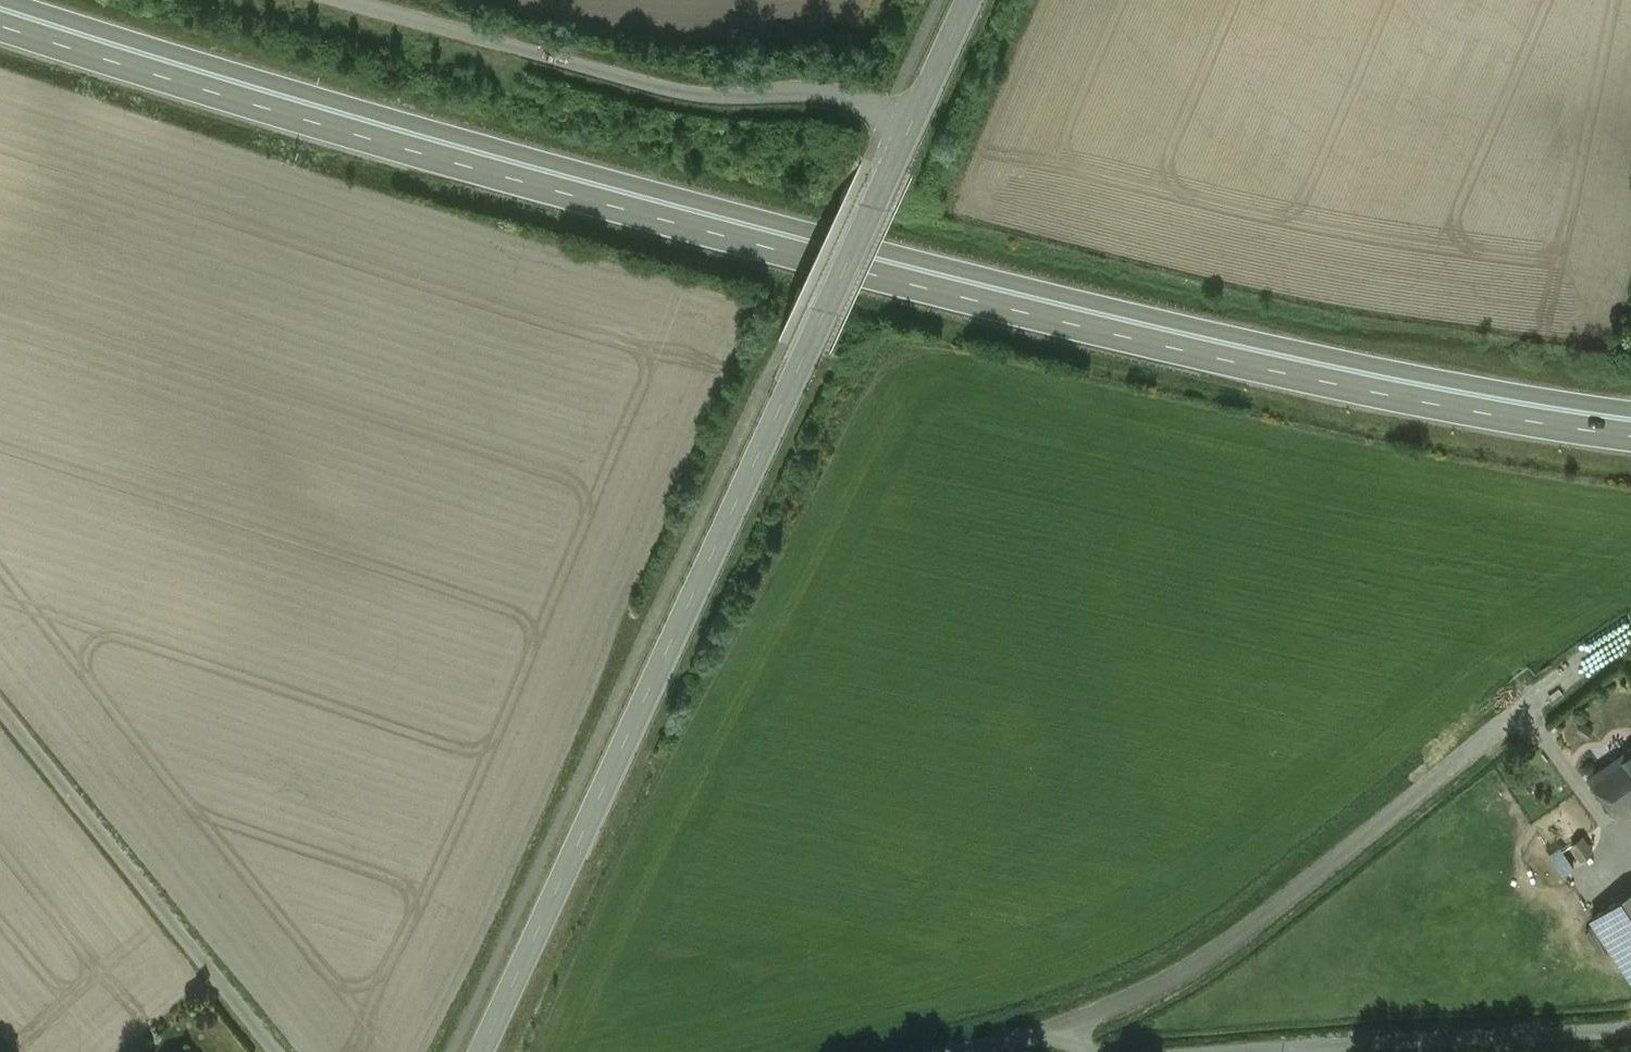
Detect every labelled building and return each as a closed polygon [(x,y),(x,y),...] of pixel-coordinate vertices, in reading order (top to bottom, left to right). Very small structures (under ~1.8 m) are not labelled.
[(1621,758),(1630,773),(1630,751),(1621,758)] [(1619,756),(1594,773),(1619,810),(1630,801),(1630,773),(1621,758),(1619,756)] [(1593,849),(1584,835),(1573,843),(1582,856),(1593,849)] [(1593,914),(1630,970),(1630,889),(1593,914)]
